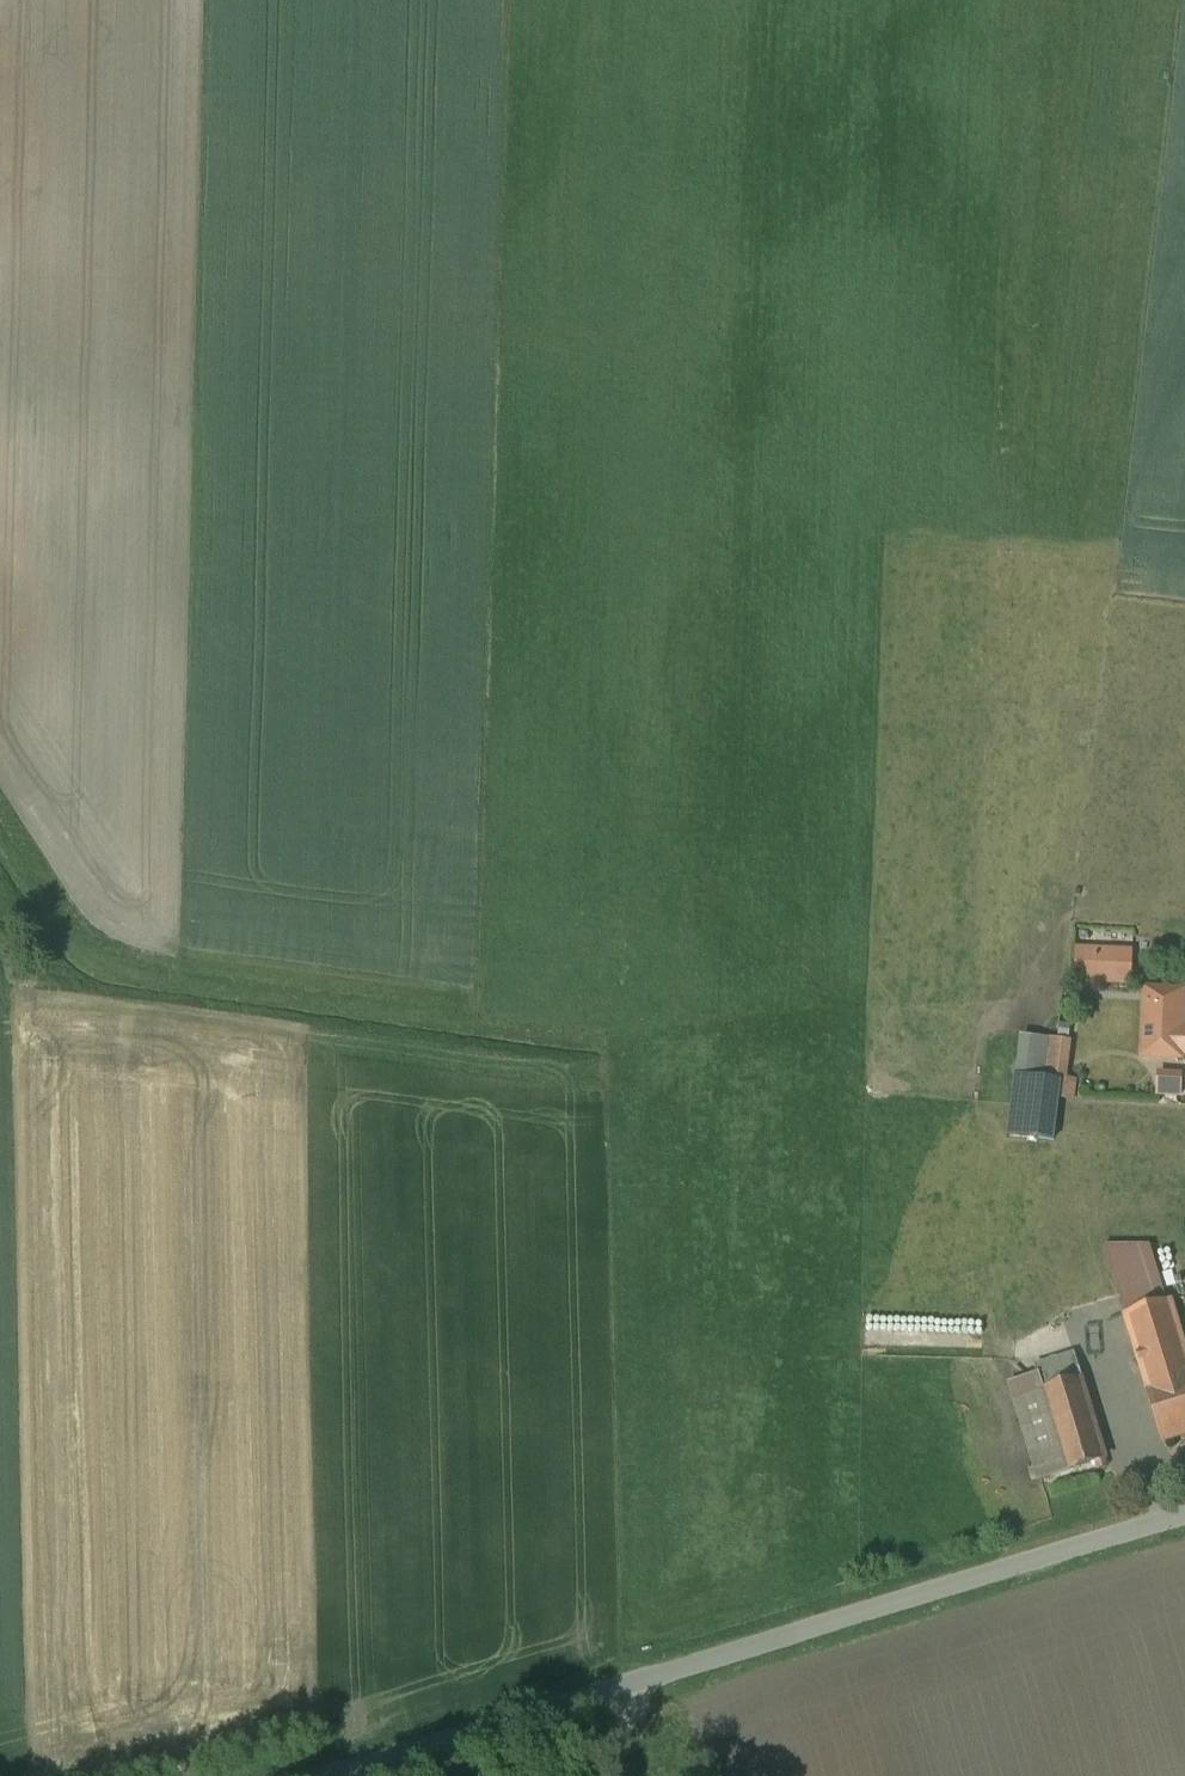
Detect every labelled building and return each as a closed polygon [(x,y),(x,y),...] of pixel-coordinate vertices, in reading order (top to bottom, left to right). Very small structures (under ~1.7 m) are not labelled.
[(1134,952),(1097,950),(1095,983),(1133,985),(1134,952)] [(1138,986),(1135,1060),(1184,1062),(1184,989),(1138,986)] [(1030,1080),(1018,1079),(1011,1136),(1055,1141),(1060,1100),(1062,1084),(1065,1085),(1070,1044),(1053,1042),(1054,1039),(1035,1037),(1030,1080)] [(1157,1096),(1184,1097),(1184,1090),(1184,1073),(1158,1072),(1157,1096)] [(1117,1306),(1163,1303),(1159,1242),(1113,1245),(1117,1306)] [(1150,1390),(1184,1379),(1184,1350),(1171,1304),(1127,1317),(1150,1390)] [(1106,1459),(1075,1358),(1039,1369),(1046,1392),(1017,1401),(1041,1479),(1106,1459)] [(1150,1390),(1165,1440),(1184,1434),(1184,1379),(1150,1390)]
